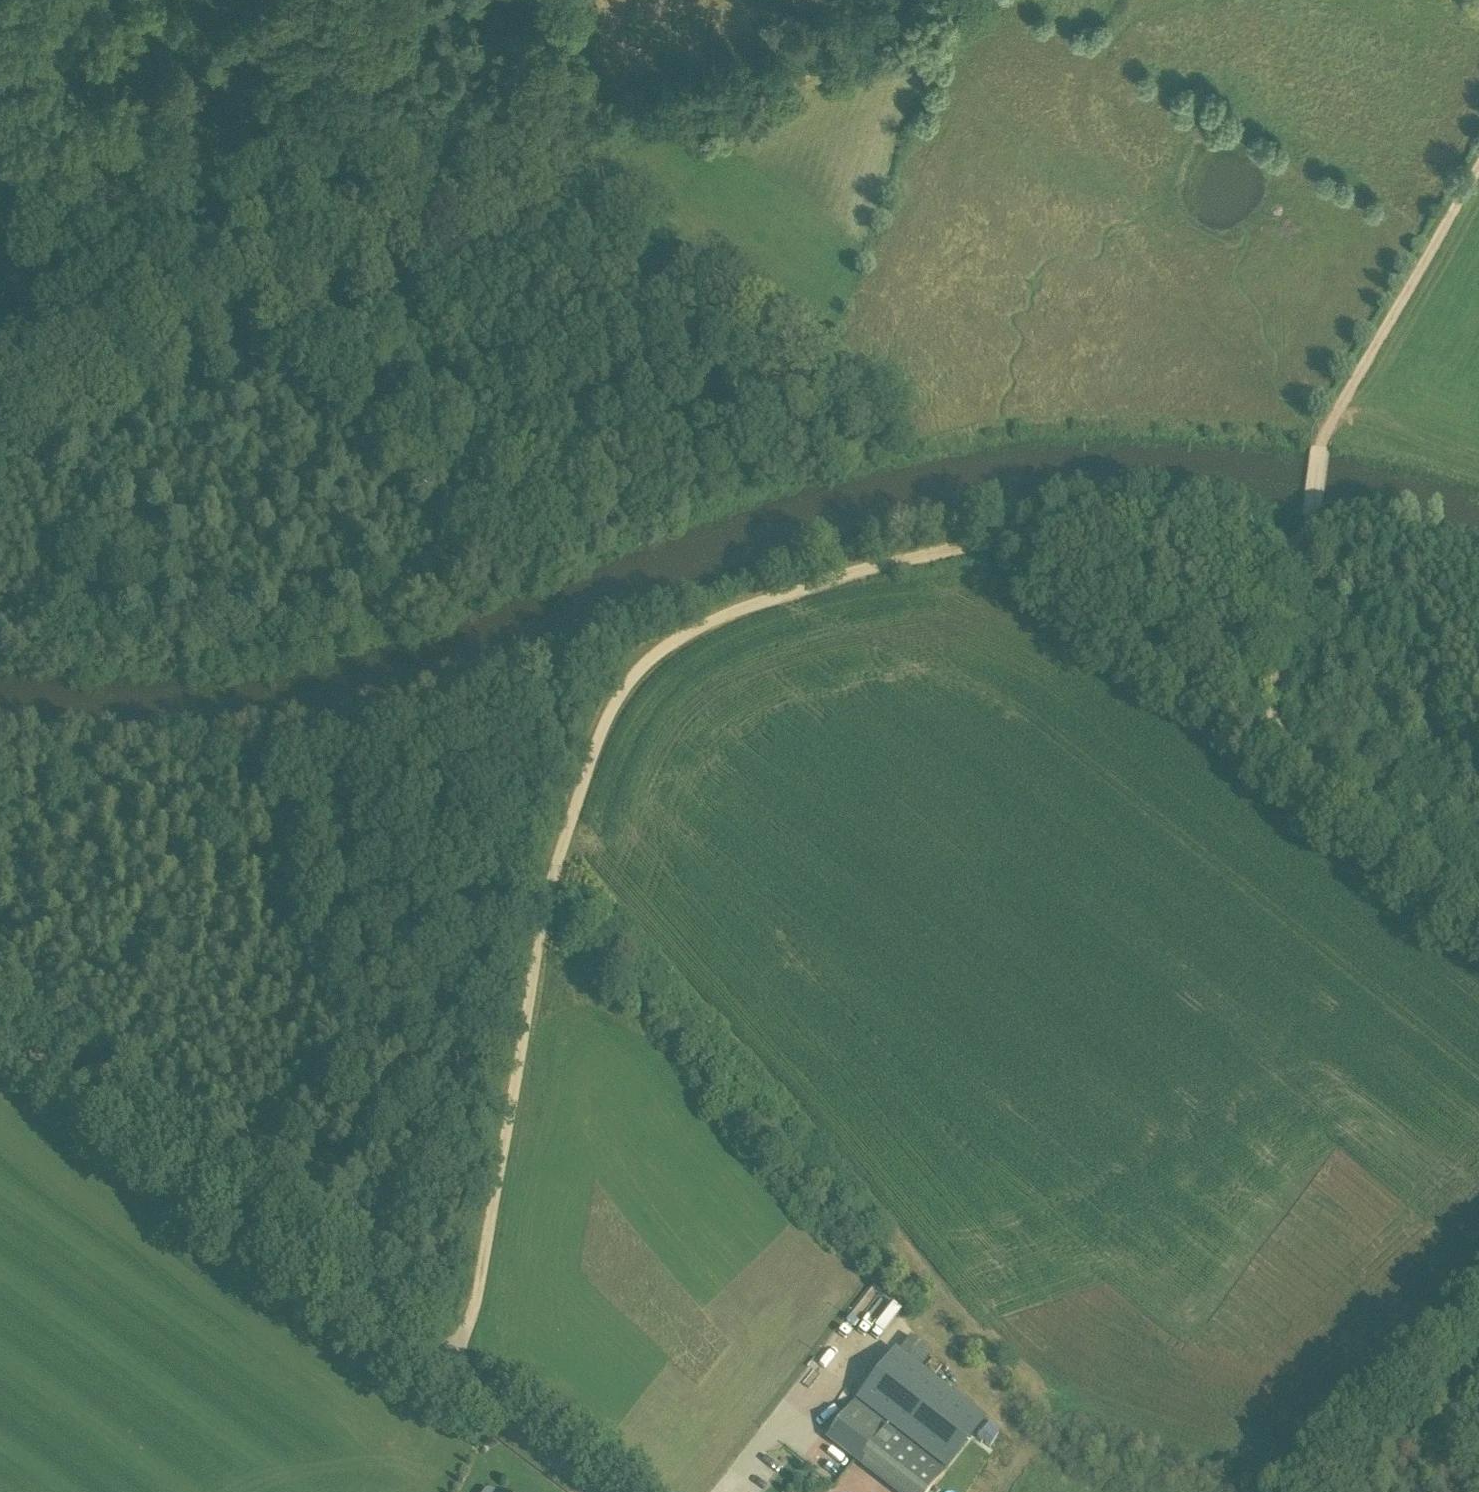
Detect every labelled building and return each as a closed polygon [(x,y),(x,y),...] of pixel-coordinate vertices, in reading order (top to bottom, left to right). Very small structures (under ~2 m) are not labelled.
[(894,1306),(872,1291),(856,1315),(877,1330),(894,1306)] [(975,1432),(887,1363),(857,1402),(945,1471),(975,1432)] [(945,1471),(857,1402),(831,1435),(905,1491),(928,1491),(945,1471)]
